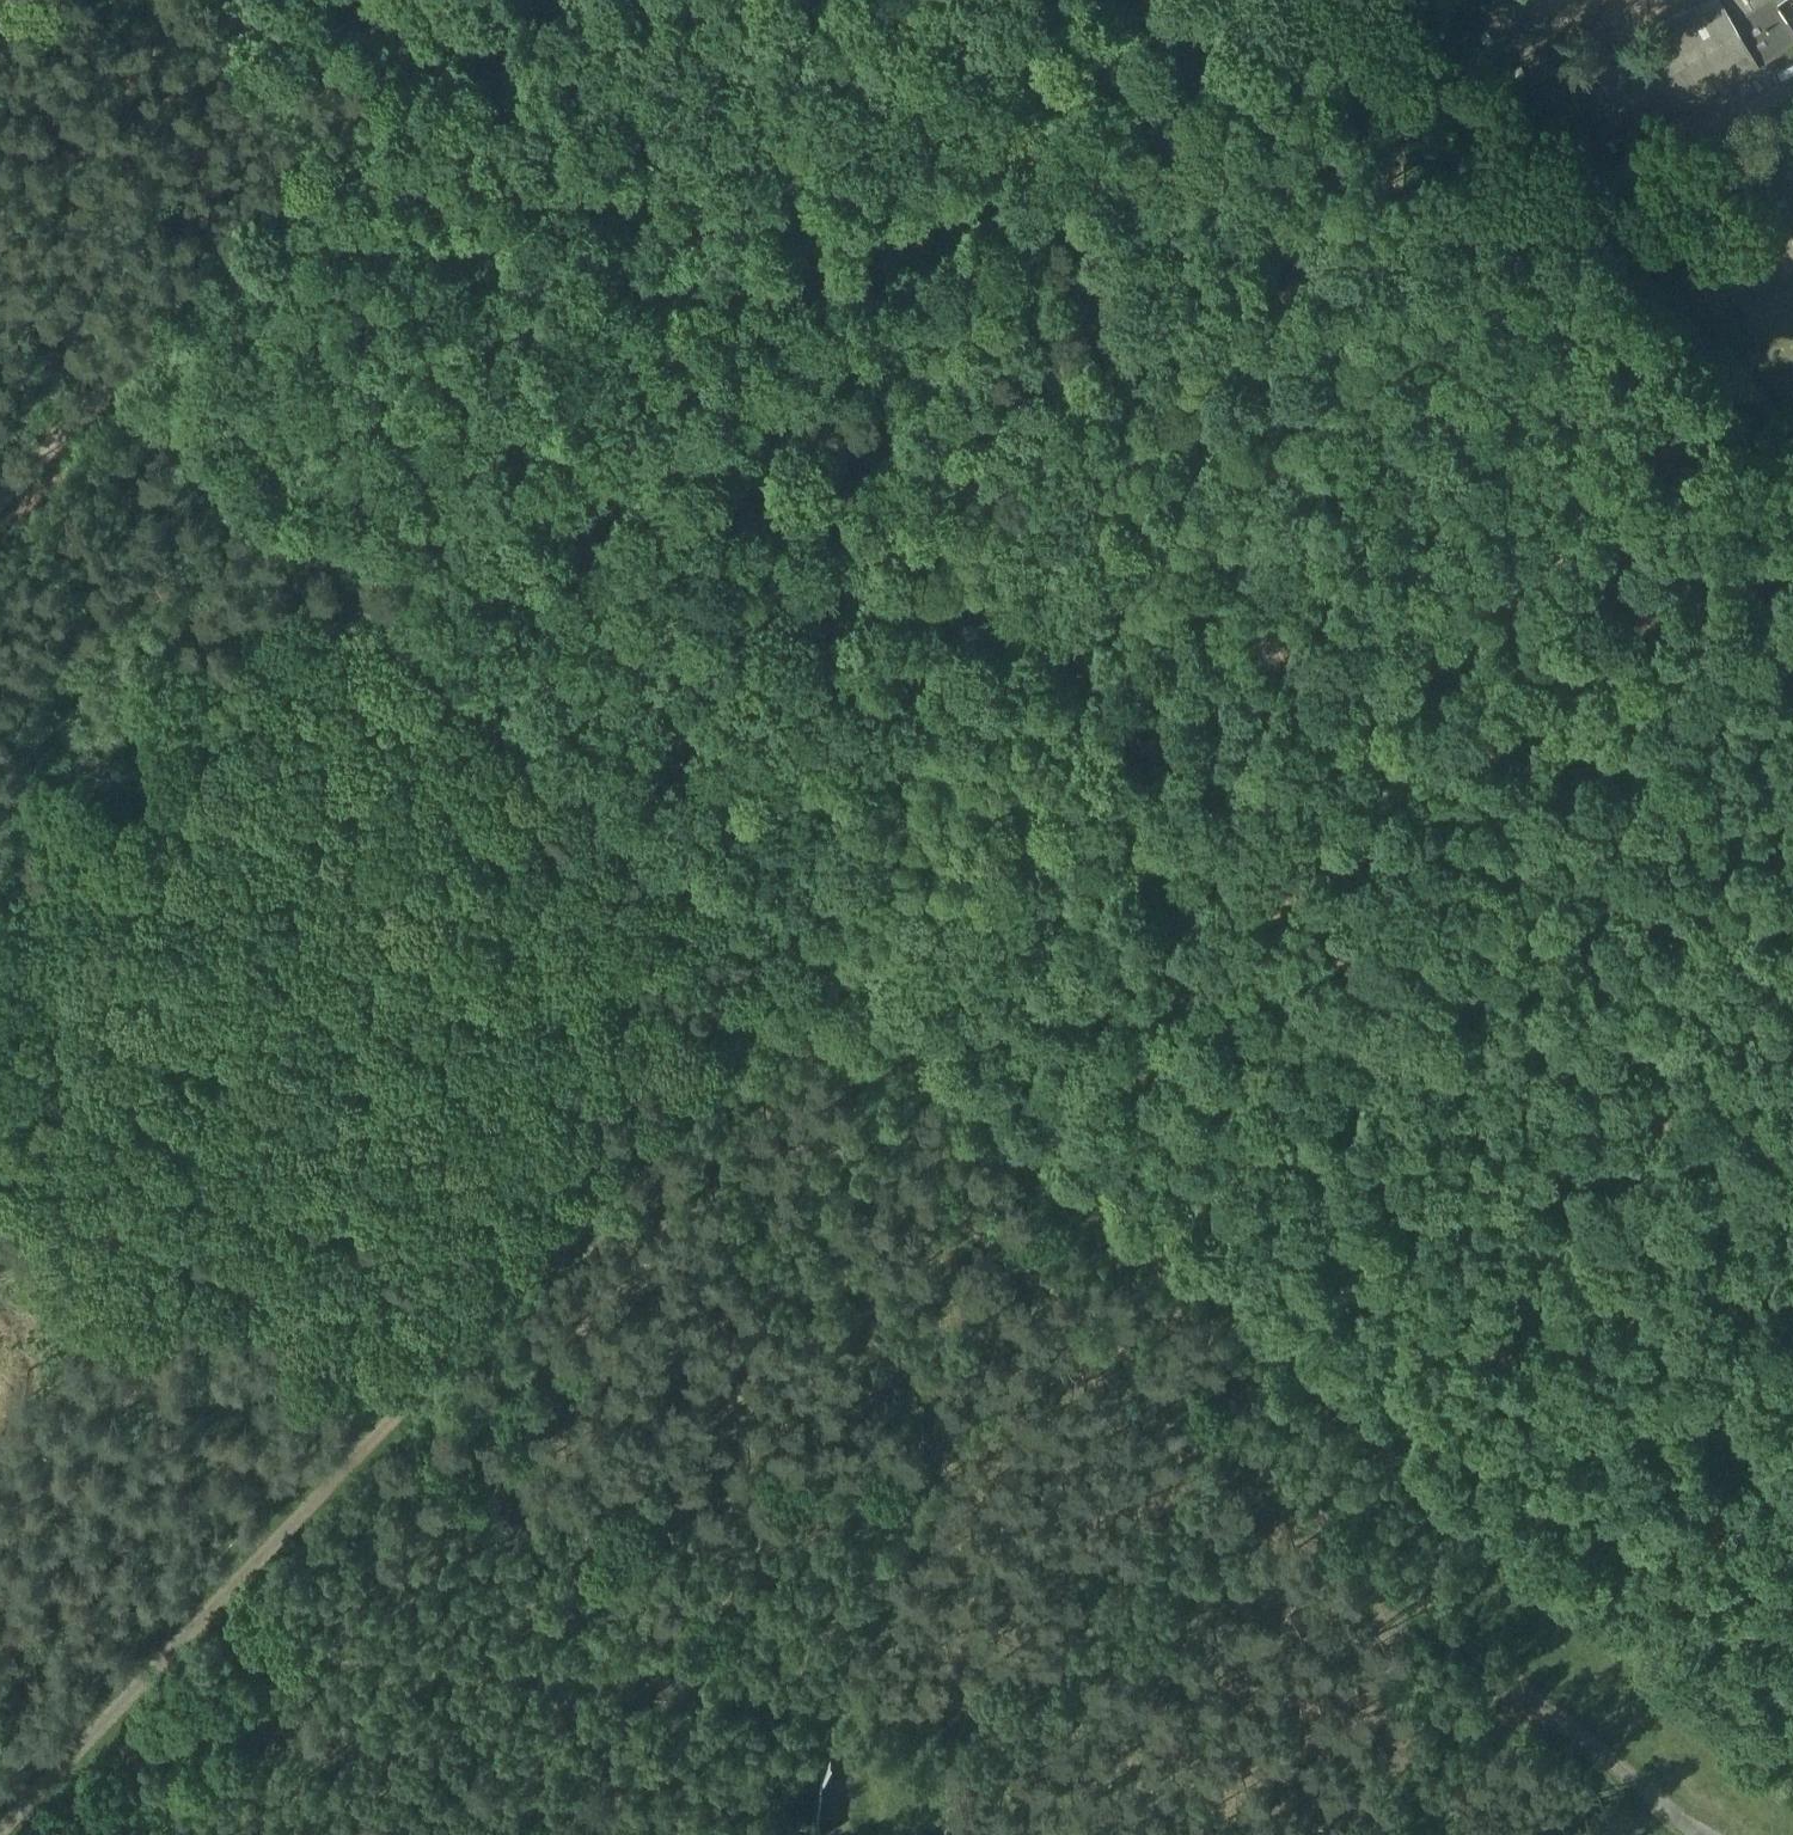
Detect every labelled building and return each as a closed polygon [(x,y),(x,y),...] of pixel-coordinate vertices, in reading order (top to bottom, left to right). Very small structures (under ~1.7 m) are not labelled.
[(1697,2),(1592,63),(1612,99),(1626,123),(1634,136),(1759,64),(1723,0),(1701,0),(1697,2)] [(1759,64),(1760,65),(1792,43),(1792,30),(1776,5),(1783,0),(1723,0),(1759,64)]
